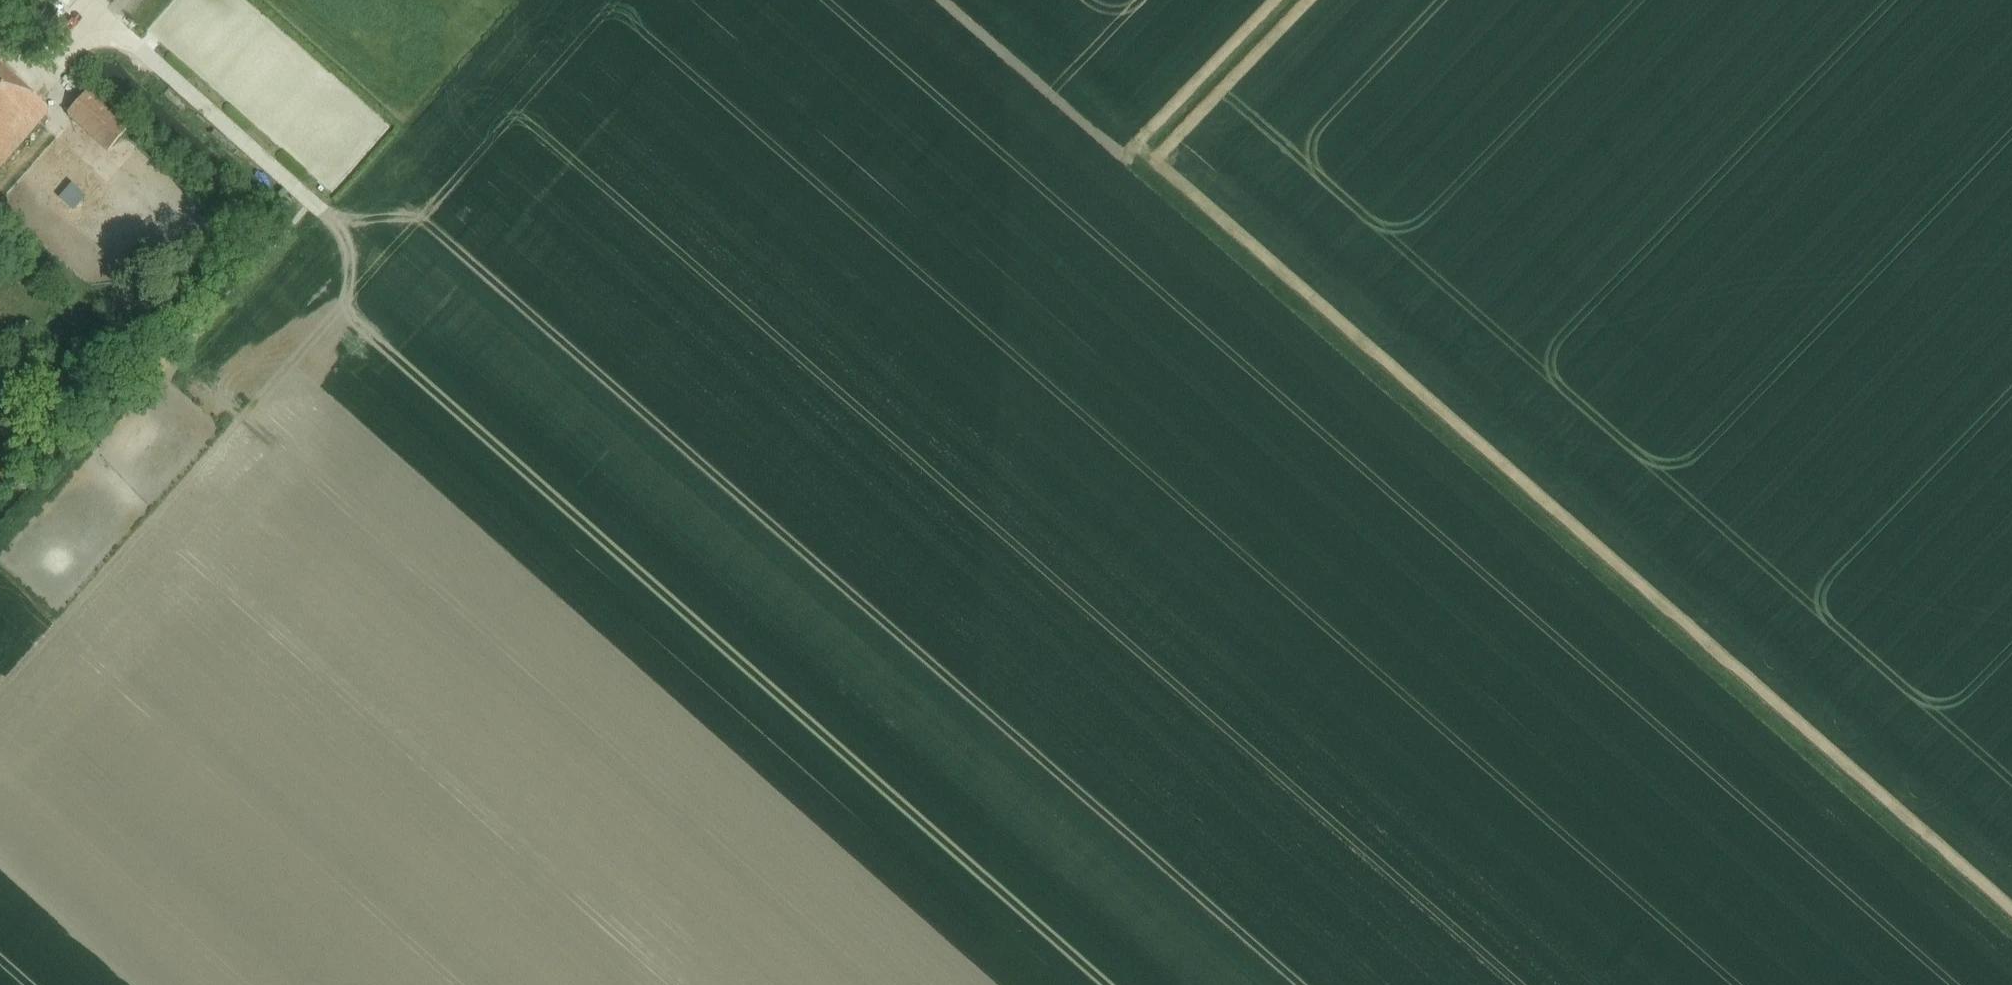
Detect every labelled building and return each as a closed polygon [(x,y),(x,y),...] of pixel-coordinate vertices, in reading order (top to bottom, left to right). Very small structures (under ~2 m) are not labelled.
[(46,108),(0,67),(0,167),(47,114),(46,108)] [(109,153),(130,128),(87,92),(67,114),(109,153)] [(13,235),(6,229),(0,236),(0,252),(13,235)]
